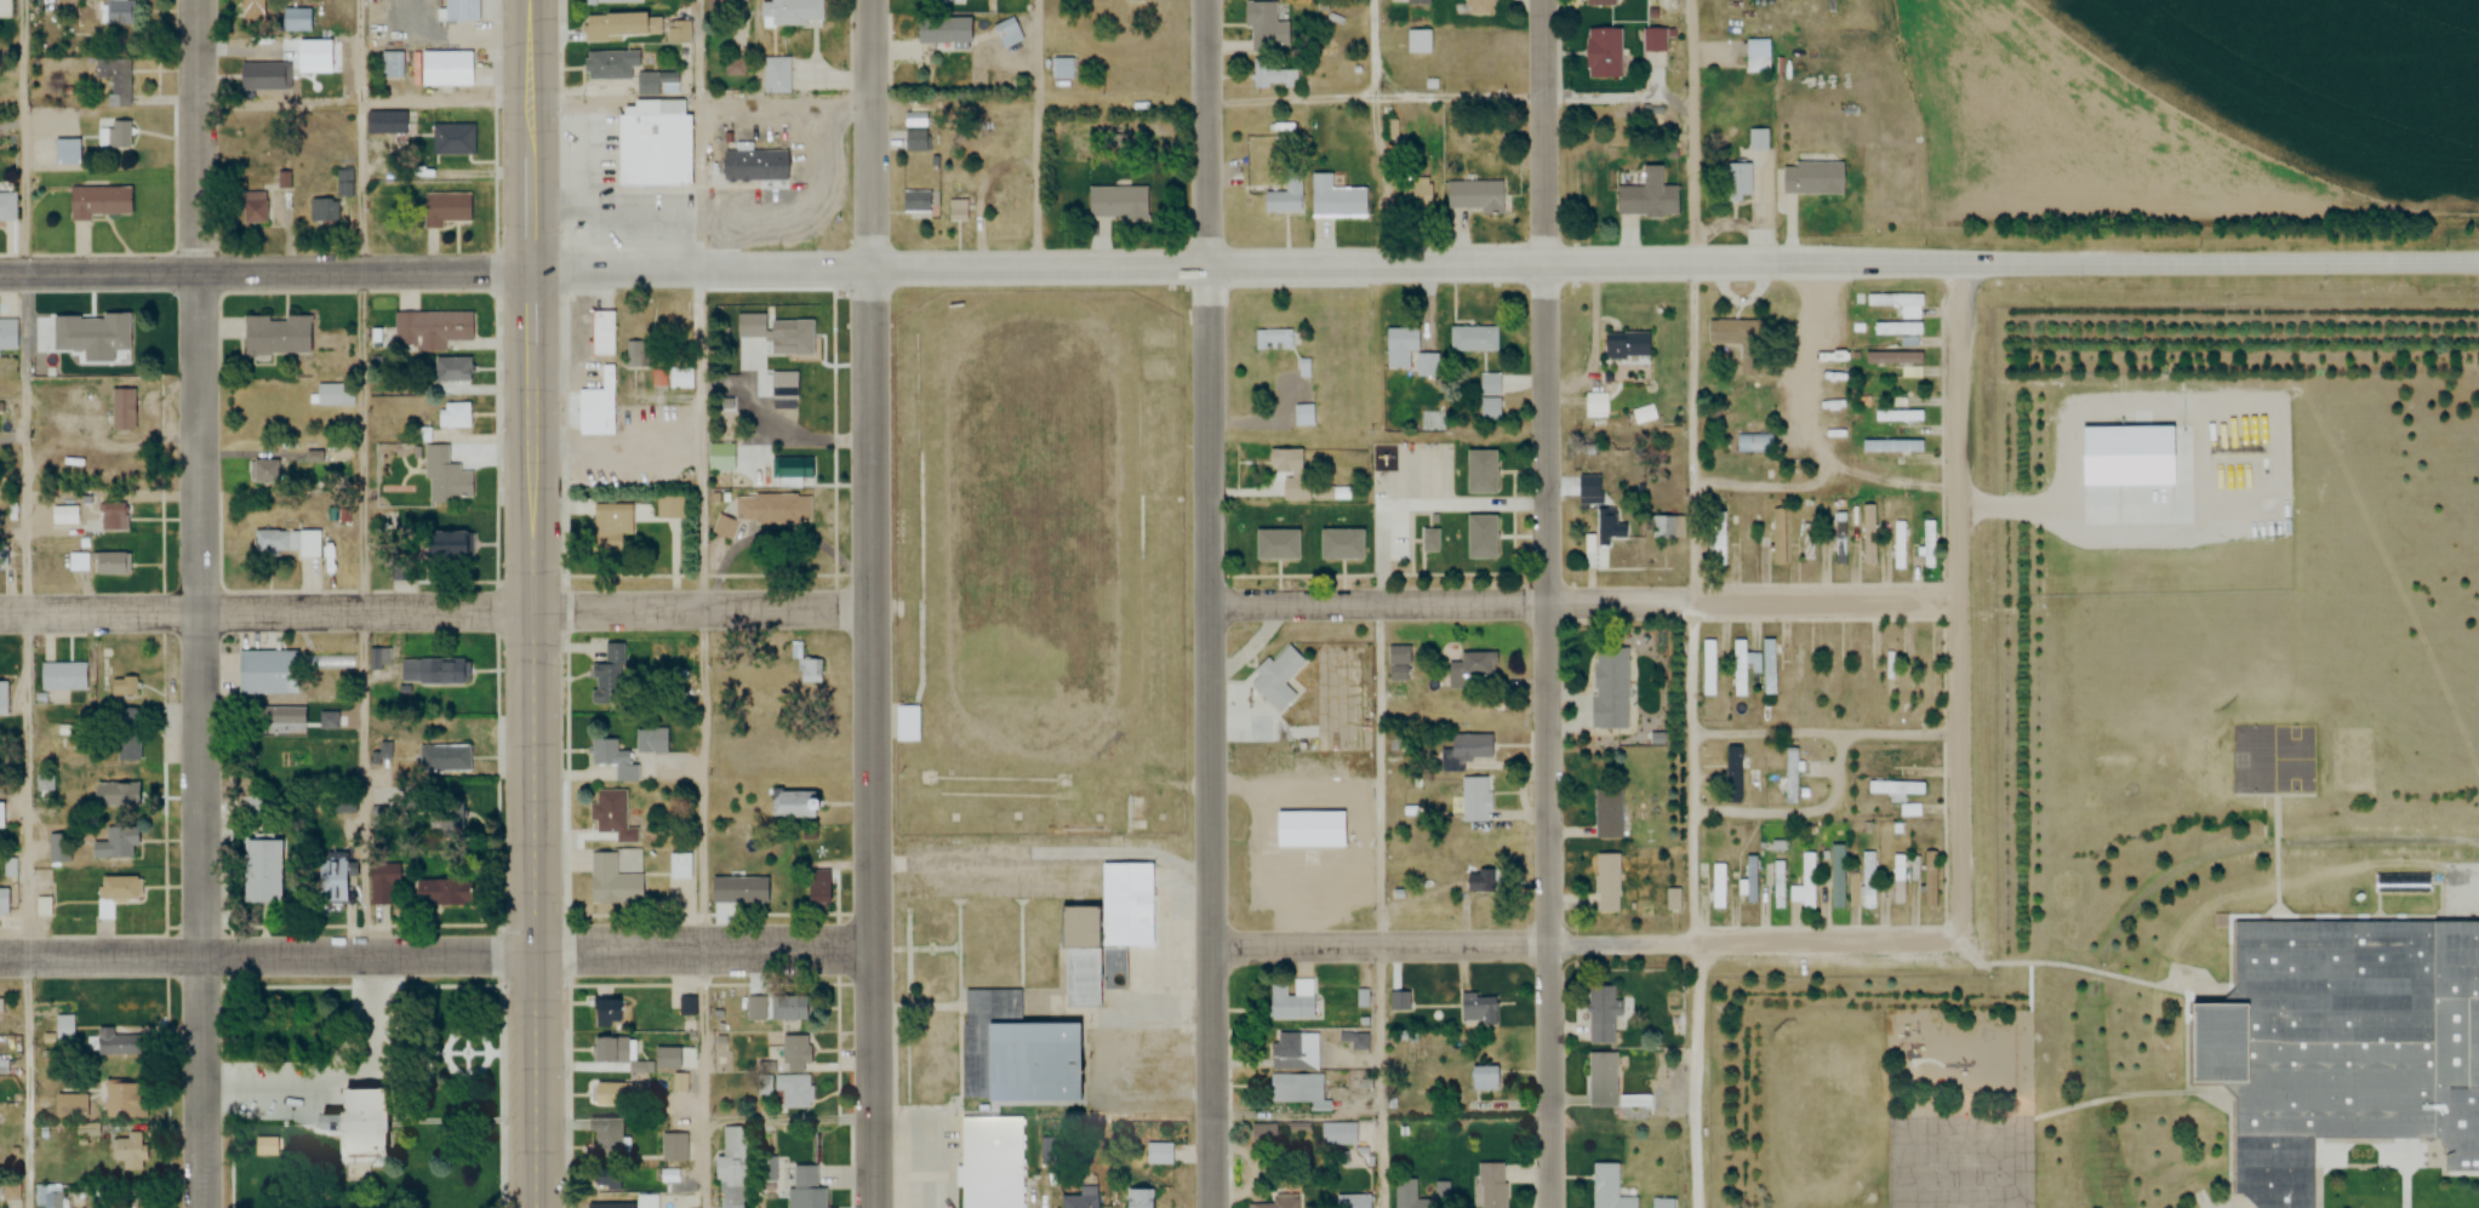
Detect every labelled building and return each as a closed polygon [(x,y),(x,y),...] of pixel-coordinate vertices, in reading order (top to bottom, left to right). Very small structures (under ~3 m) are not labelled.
[(133,0),(104,0),(104,24),(133,24),(133,0)] [(241,22),(266,22),(266,0),(241,0),(241,22)] [(445,22),(478,22),(478,0),(445,0),(445,22)] [(762,25),(823,25),(823,0),(771,0),(771,3),(761,3),(762,25)] [(1465,15),(1493,15),(1493,0),(1465,0),(1465,15)] [(1245,27),(1252,27),(1251,45),(1288,45),(1288,23),(1277,23),(1277,2),(1246,2),(1245,27)] [(311,9),(281,9),(281,31),(311,31),(311,9)] [(644,14),(584,15),(584,39),(644,38),(644,14)] [(917,43),(968,44),(969,18),(918,17),(917,43)] [(1025,40),(1015,17),(994,25),(1004,48),(1025,40)] [(1621,79),(1621,28),(1586,28),(1586,79),(1621,79)] [(1644,52),(1666,52),(1666,29),(1644,29),(1644,52)] [(1432,55),(1432,30),(1407,30),(1407,55),(1432,55)] [(1747,72),(1768,72),(1768,41),(1747,41),(1747,72)] [(635,79),(635,52),(584,52),(584,79),(635,79)] [(382,77),(402,77),(402,53),(382,53),(382,77)] [(471,86),(472,53),(418,53),(418,59),(417,59),(416,86),(471,86)] [(789,58),(764,58),(764,94),(789,94),(789,58)] [(131,107),(131,59),(95,59),(95,79),(109,79),(109,107),(131,107)] [(1078,59),(1054,59),(1054,79),(1078,79),(1078,59)] [(1255,64),(1255,88),(1298,88),(1298,64),(1255,64)] [(636,94),(677,94),(677,73),(636,73),(636,94)] [(692,115),(682,115),(682,101),(656,101),(656,108),(637,107),(637,116),(616,115),(616,186),(691,187),(692,115)] [(366,134),(393,134),(393,113),(366,113),(366,134)] [(130,124),(102,124),(102,149),(130,149),(130,124)] [(432,124),(432,156),(476,156),(476,124),(432,124)] [(905,151),(931,151),(931,130),(905,130),(905,151)] [(1751,149),(1766,149),(1766,142),(1768,142),(1768,132),(1751,132),(1751,149)] [(53,139),(53,165),(81,165),(81,139),(53,139)] [(722,151),(722,181),(786,181),(786,151),(722,151)] [(1724,202),(1751,202),(1751,164),(1724,164),(1724,202)] [(1843,164),(1782,164),(1782,195),(1843,195),(1843,164)] [(1617,187),(1617,216),(1678,216),(1678,186),(1661,186),(1661,166),(1643,166),(1643,187),(1617,187)] [(310,198),(310,224),(341,224),(341,198),(354,197),(353,167),(337,167),(337,198),(310,198)] [(1264,193),(1264,212),(1302,212),(1302,171),(1287,171),(1287,193),(1264,193)] [(1312,173),(1312,216),(1367,216),(1367,188),(1332,188),(1332,173),(1312,173)] [(1397,211),(1430,211),(1430,180),(1397,180),(1397,211)] [(1502,182),(1447,182),(1447,210),(1502,210),(1502,182)] [(69,217),(131,217),(131,187),(69,187),(69,217)] [(1088,187),(1088,220),(1149,220),(1149,187),(1088,187)] [(934,213),(934,191),(903,191),(903,213),(934,213)] [(266,224),(266,192),(243,192),(243,224),(266,224)] [(15,222),(15,193),(0,193),(0,222),(15,222)] [(471,193),(424,194),(424,228),(472,226),(471,193)] [(1922,294),(1867,295),(1867,306),(1901,306),(1901,319),(1923,319),(1922,294)] [(618,356),(618,311),(592,311),(592,356),(618,356)] [(472,341),(472,313),(395,312),(395,351),(445,352),(445,341),(472,341)] [(310,354),(310,316),(243,317),(243,354),(310,354)] [(772,338),(772,354),(796,354),(795,317),(737,317),(737,338),(772,338)] [(0,319),(0,350),(15,350),(15,319),(0,319)] [(1707,346),(1742,346),(1742,376),(1763,377),(1763,321),(1708,321),(1707,346)] [(1874,323),(1874,336),(1923,336),(1923,323),(1874,323)] [(1450,327),(1450,351),(1498,351),(1498,327),(1450,327)] [(1256,350),(1270,350),(1270,343),(1282,343),(1282,348),(1301,348),(1301,329),(1256,329),(1256,350)] [(1417,351),(1417,329),(1387,329),(1387,369),(1409,369),(1409,351),(1417,351)] [(101,356),(133,356),(133,331),(101,331),(101,356)] [(1648,333),(1604,333),(1604,359),(1648,359),(1648,333)] [(628,342),(628,367),(649,367),(649,342),(628,342)] [(1923,365),(1923,353),(1865,353),(1865,365),(1923,365)] [(694,388),(694,357),(660,357),(660,388),(694,388)] [(435,358),(435,382),(470,382),(470,358),(435,358)] [(579,390),(579,435),(617,435),(617,365),(603,365),(603,390),(579,390)] [(1500,374),(1481,374),(1481,396),(1500,396),(1500,374)] [(356,385),(317,385),(317,406),(356,406),(356,385)] [(112,432),(135,432),(135,390),(112,390),(112,432)] [(1586,394),(1586,415),(1610,415),(1610,394),(1586,394)] [(1502,399),(1481,399),(1481,423),(1502,423),(1502,399)] [(473,403),(439,403),(439,429),(473,429),(473,403)] [(1315,427),(1315,406),(1295,406),(1295,427),(1315,427)] [(1634,411),(1636,424),(1657,421),(1655,407),(1634,411)] [(1875,412),(1875,422),(1923,422),(1923,412),(1875,412)] [(1773,452),(1773,435),(1737,435),(1737,452),(1773,452)] [(1862,454),(1923,454),(1923,441),(1862,441),(1862,454)] [(427,447),(428,504),(475,504),(474,472),(460,472),(460,466),(449,466),(448,446),(427,447)] [(1302,450),(1270,450),(1270,474),(1302,474),(1302,450)] [(1496,495),(1496,452),(1465,452),(1465,495),(1496,495)] [(1578,498),(1600,498),(1600,477),(1578,477),(1578,498)] [(746,524),(812,524),(811,496),(735,496),(735,518),(716,519),(716,539),(747,539),(746,524)] [(128,503),(102,503),(102,536),(128,536),(128,503)] [(629,505),(593,505),(593,553),(629,553),(629,505)] [(1597,510),(1597,543),(1626,543),(1626,526),(1616,526),(1616,510),(1597,510)] [(1786,510),(1772,510),(1772,567),(1786,567),(1786,510)] [(1876,565),(1876,510),(1863,510),(1863,565),(1876,565)] [(1712,566),(1726,566),(1726,514),(1712,514),(1712,566)] [(1848,514),(1835,514),(1835,565),(1848,565),(1848,514)] [(1756,549),(1756,515),(1744,515),(1744,549),(1756,549)] [(1496,560),(1496,517),(1466,517),(1466,560),(1496,560)] [(1685,540),(1685,518),(1650,518),(1650,540),(1685,540)] [(322,557),(322,531),(254,531),(254,557),(322,557)] [(1255,531),(1255,560),(1298,560),(1298,531),(1255,531)] [(1319,561),(1363,561),(1363,531),(1319,531),(1319,561)] [(1438,531),(1423,531),(1423,553),(1438,553),(1438,531)] [(463,532),(425,532),(424,561),(463,562),(463,532)] [(131,575),(131,553),(95,553),(95,575),(131,575)] [(89,572),(89,554),(70,554),(70,572),(89,572)] [(1717,698),(1717,642),(1701,642),(1701,698),(1717,698)] [(1900,696),(1900,642),(1885,642),(1885,696),(1900,696)] [(597,664),(596,701),(627,701),(627,644),(605,643),(605,664),(597,664)] [(1253,672),(1258,677),(1250,686),(1277,714),(1295,697),(1283,684),(1304,663),(1288,647),(1272,663),(1267,659),(1253,672)] [(1410,647),(1388,647),(1388,682),(1410,682),(1410,647)] [(1497,652),(1461,653),(1461,663),(1448,663),(1449,687),(1498,686),(1497,652)] [(352,654),(238,653),(238,693),(299,693),(299,669),(352,669),(352,654)] [(1628,657),(1592,657),(1592,730),(1628,730),(1628,657)] [(401,684),(468,684),(468,658),(401,658),(401,684)] [(823,682),(823,661),(805,661),(805,682),(823,682)] [(86,663),(41,663),(41,691),(86,691),(86,663)] [(112,679),(112,696),(139,696),(139,679),(112,679)] [(896,707),(896,742),(921,742),(921,707),(896,707)] [(242,708),(242,728),(306,728),(306,708),(242,708)] [(141,711),(118,711),(118,761),(141,761),(141,711)] [(2316,795),(2316,726),(2235,727),(2235,796),(2316,795)] [(668,730),(637,730),(637,753),(668,753),(668,730)] [(1440,773),(1463,774),(1463,760),(1490,760),(1490,736),(1451,735),(1451,751),(1440,751),(1440,773)] [(591,766),(615,766),(615,782),(637,782),(637,764),(627,764),(627,752),(619,752),(619,739),(591,739),(591,766)] [(419,745),(419,772),(470,772),(470,745),(419,745)] [(1730,794),(1743,794),(1743,747),(1730,747),(1730,794)] [(1799,804),(1799,750),(1785,750),(1785,804),(1799,804)] [(1462,778),(1462,823),(1490,823),(1490,778),(1462,778)] [(1923,783),(1868,783),(1868,794),(1923,794),(1923,783)] [(1595,840),(1621,840),(1621,790),(1595,790),(1595,840)] [(626,791),(595,791),(595,803),(592,803),(592,835),(617,835),(617,843),(638,844),(638,829),(626,828),(626,791)] [(772,818),(828,818),(828,799),(818,799),(818,791),(772,791),(772,818)] [(435,802),(435,834),(463,834),(463,802),(435,802)] [(1274,813),(1274,848),(1346,848),(1346,813),(1274,813)] [(106,826),(106,843),(85,843),(85,858),(138,858),(138,827),(106,826)] [(241,841),(241,905),(278,905),(278,841),(241,841)] [(1892,846),(1892,908),(1905,908),(1905,846),(1892,846)] [(1937,909),(1937,852),(1924,852),(1924,909),(1937,909)] [(640,904),(641,875),(615,875),(615,853),(590,853),(589,904),(640,904)] [(1789,888),(1789,904),(1801,904),(1801,910),(1816,910),(1816,853),(1802,853),(1802,888),(1789,888)] [(1863,853),(1863,909),(1877,909),(1877,853),(1863,853)] [(1595,855),(1595,913),(1618,913),(1618,855),(1595,855)] [(16,860),(6,861),(7,878),(17,877),(16,860)] [(355,861),(316,861),(317,905),(344,904),(343,876),(355,876),(355,861)] [(388,885),(400,885),(400,865),(370,865),(370,906),(388,906),(388,885)] [(1056,908),(1056,950),(1062,950),(1062,1007),(1098,1007),(1098,946),(1149,947),(1150,865),(1100,865),(1100,908),(1056,908)] [(807,907),(827,907),(827,870),(807,870),(807,907)] [(2374,875),(2374,894),(2427,894),(2427,875),(2374,875)] [(116,920),(116,901),(143,901),(143,876),(98,876),(98,920),(116,920)] [(768,905),(768,878),(730,878),(730,905),(768,905)] [(415,905),(459,905),(459,880),(415,880),(415,905)] [(11,917),(11,889),(0,889),(0,917),(11,917)] [(36,917),(52,917),(52,900),(36,900),(36,917)] [(2235,923),(2235,990),(2217,1006),(2183,1006),(2186,1084),(2214,1084),(2230,1100),(2232,1192),(2238,1192),(2255,1207),(2310,1207),(2311,1140),(2422,1138),(2426,1145),(2434,1141),(2441,1156),(2441,1172),(2478,1172),(2478,923),(2235,923)] [(1312,1020),(1312,997),(1287,997),(1287,986),(1269,986),(1269,1020),(1312,1020)] [(1613,1044),(1613,988),(1587,988),(1587,1044),(1613,1044)] [(963,990),(962,1102),(1081,1103),(1082,1024),(1022,1024),(1023,990),(963,990)] [(804,1019),(805,995),(773,994),(773,1019),(804,1019)] [(1497,1025),(1497,995),(1460,995),(1460,1025),(1497,1025)] [(594,1027),(623,1027),(623,999),(594,999),(594,1027)] [(693,1015),(695,1003),(681,1002),(680,1014),(693,1015)] [(55,1015),(55,1047),(77,1047),(77,1015),(55,1015)] [(97,1027),(97,1054),(150,1054),(150,1027),(97,1027)] [(1317,1070),(1317,1034),(1271,1034),(1271,1070),(1317,1070)] [(783,1035),(783,1071),(807,1071),(807,1035),(783,1035)] [(630,1061),(630,1037),(592,1037),(592,1061),(630,1061)] [(1588,1107),(1615,1107),(1615,1054),(1588,1054),(1588,1107)] [(0,1061),(0,1073),(10,1073),(10,1061),(0,1061)] [(1472,1067),(1472,1096),(1500,1095),(1500,1066),(1472,1067)] [(812,1108),(812,1075),(774,1075),(774,1091),(783,1091),(783,1108),(812,1108)] [(1310,1102),(1310,1111),(1329,1111),(1329,1101),(1322,1101),(1322,1075),(1269,1076),(1269,1102),(1310,1102)] [(137,1117),(137,1080),(104,1080),(104,1117),(137,1117)] [(593,1105),(644,1105),(644,1082),(593,1082),(593,1105)] [(376,1087),(333,1087),(334,1113),(308,1114),(308,1131),(334,1130),(334,1154),(377,1154),(376,1087)] [(57,1093),(86,1093),(86,1116),(57,1116),(57,1093)] [(958,1117),(959,1207),(1025,1207),(1024,1117),(958,1117)] [(592,1131),(592,1160),(621,1160),(621,1118),(586,1118),(586,1131),(592,1131)] [(1354,1123),(1321,1123),(1321,1145),(1354,1145),(1354,1123)] [(1277,1124),(1251,1124),(1251,1151),(1277,1151),(1277,1124)] [(713,1156),(713,1179),(723,1179),(723,1207),(743,1207),(743,1127),(722,1127),(722,1156),(713,1156)] [(662,1162),(686,1162),(686,1132),(662,1132),(662,1162)] [(113,1160),(123,1160),(123,1169),(147,1169),(147,1138),(113,1138),(113,1160)] [(1145,1165),(1172,1165),(1172,1143),(1145,1143),(1145,1165)] [(1504,1163),(1474,1164),(1475,1207),(1504,1207),(1504,1163)] [(1635,1198),(1618,1198),(1618,1164),(1592,1164),(1592,1207),(1635,1207),(1635,1198)] [(787,1207),(825,1207),(825,1188),(816,1188),(816,1165),(792,1165),(792,1188),(787,1188),(787,1207)] [(1394,1207),(1426,1207),(1426,1201),(1417,1201),(1417,1179),(1394,1179),(1394,1207)] [(1437,1202),(1448,1202),(1448,1183),(1438,1183),(1438,1191),(1437,1191),(1437,1202)] [(36,1207),(66,1207),(66,1185),(36,1185),(36,1207)] [(1060,1207),(1096,1207),(1096,1186),(1077,1186),(1077,1196),(1060,1196),(1060,1207)] [(1123,1207),(1153,1207),(1153,1191),(1128,1191),(1128,1202),(1123,1202),(1123,1207)] [(585,1207),(658,1207),(658,1195),(635,1195),(635,1203),(585,1203),(585,1207)] [(1367,1195),(1334,1195),(1334,1207),(1367,1207),(1367,1195)] [(1650,1199),(1650,1207),(1672,1207),(1672,1199),(1650,1199)]
